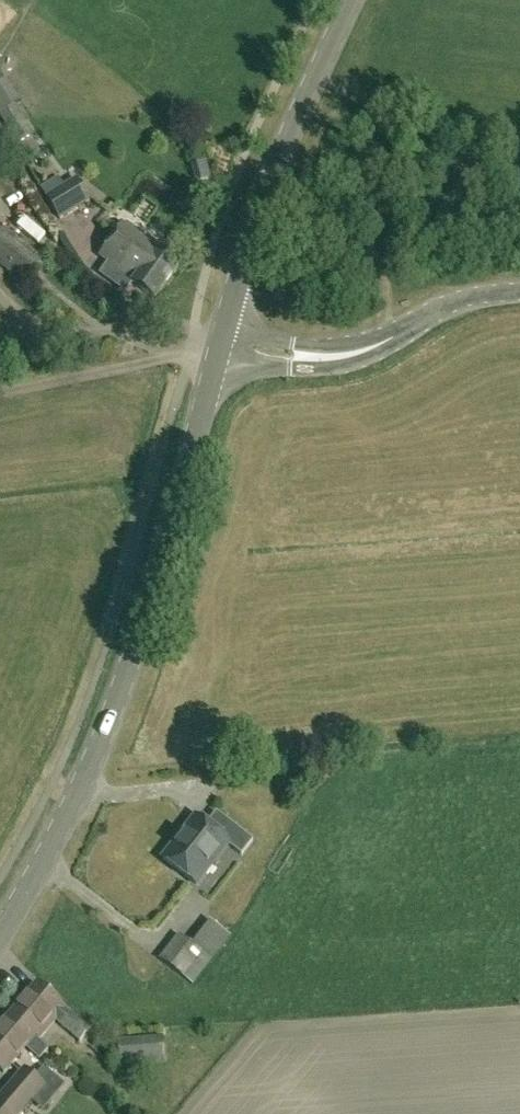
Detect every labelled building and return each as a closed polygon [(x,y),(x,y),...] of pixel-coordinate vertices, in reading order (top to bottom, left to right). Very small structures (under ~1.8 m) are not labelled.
[(93,202),(80,180),(50,198),(63,220),(93,202)] [(393,215),(392,201),(374,202),(374,216),(393,215)] [(159,249),(126,225),(102,257),(110,263),(101,275),(127,294),(135,284),(156,300),(185,261),(163,245),(159,249)] [(4,229),(0,234),(0,265),(27,287),(47,263),(4,229)] [(197,819),(163,859),(196,886),(228,847),(242,858),(254,844),(234,827),(223,840),(197,819)] [(193,986),(230,937),(215,926),(210,922),(202,933),(193,945),(179,934),(160,958),(193,986)] [(37,984),(13,1013),(41,1038),(56,1020),(81,1041),(91,1029),(37,984)] [(41,1038),(13,1013),(0,1027),(0,1069),(4,1072),(36,1035),(40,1038),(41,1038)] [(164,1058),(162,1036),(119,1039),(120,1061),(164,1058)] [(0,1097),(0,1113),(21,1113),(45,1085),(24,1068),(0,1097)]
